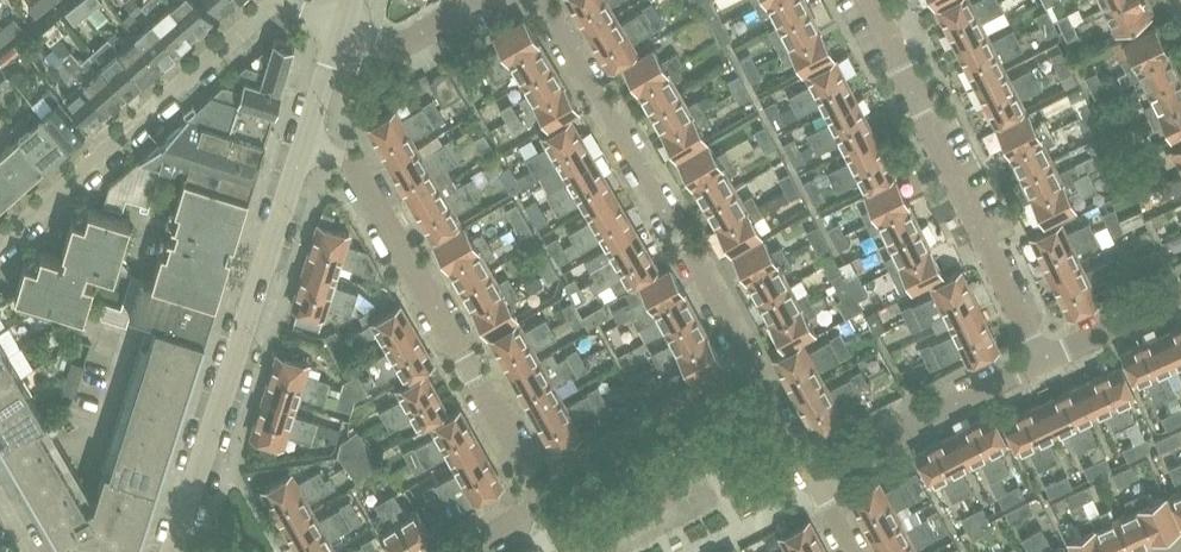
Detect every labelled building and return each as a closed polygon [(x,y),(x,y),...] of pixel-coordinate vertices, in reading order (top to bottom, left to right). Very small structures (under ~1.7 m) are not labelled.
[(43,0),(36,0),(28,7),(36,17),(48,7),(43,0)] [(80,1),(89,12),(102,1),(102,0),(81,0),(80,1)] [(138,0),(125,0),(124,1),(135,14),(144,7),(138,0)] [(195,33),(170,3),(171,2),(168,0),(146,0),(142,4),(154,17),(153,18),(179,48),(195,33)] [(171,2),(170,3),(195,33),(213,18),(198,0),(173,0),(172,1),(171,2)] [(219,12),(233,0),(210,0),(219,12)] [(576,12),(596,0),(568,0),(576,12)] [(587,30),(614,14),(608,4),(615,0),(596,0),(576,12),(587,30)] [(598,48),(657,12),(650,0),(638,0),(624,9),(629,18),(619,23),(614,14),(587,30),(598,48)] [(729,39),(731,38),(712,0),(704,0),(699,3),(720,44),(729,39)] [(778,23),(809,7),(805,0),(768,0),(756,6),(761,16),(771,10),(778,23)] [(937,7),(947,27),(998,1),(998,0),(974,0),(970,2),(969,0),(949,0),(937,7)] [(1150,15),(1143,0),(1119,0),(1104,8),(1116,32),(1150,15)] [(80,1),(67,12),(75,23),(89,12),(80,1)] [(947,27),(956,46),(985,31),(979,21),(1003,9),(998,1),(947,27)] [(769,30),(780,51),(820,30),(809,7),(778,23),(779,25),(769,30)] [(1073,23),(1073,22),(1084,17),(1079,8),(1056,18),(1061,29),(1073,23)] [(1047,9),(1042,12),(1036,15),(1041,26),(1052,20),(1047,9)] [(162,63),(179,48),(153,18),(145,25),(136,15),(135,15),(132,11),(125,17),(162,63)] [(630,42),(653,28),(654,29),(664,23),(657,12),(598,48),(609,68),(636,51),(630,42)] [(2,27),(11,37),(23,27),(15,17),(2,27)] [(143,79),(162,63),(125,17),(123,18),(136,33),(126,41),(119,33),(112,40),(111,40),(143,79)] [(482,74),(489,70),(538,41),(524,18),(522,19),(519,21),(495,35),(503,49),(493,54),(492,54),(482,60),(476,63),(480,70),(482,74)] [(63,31),(55,20),(42,31),(50,41),(63,31)] [(1058,31),(1052,20),(1041,26),(1046,36),(1058,31)] [(1079,34),(1073,23),(1061,29),(1067,40),(1079,34)] [(2,27),(0,29),(0,45),(11,37),(2,27)] [(1156,28),(1126,42),(1132,55),(1121,60),(1126,70),(1167,50),(1156,28)] [(956,46),(966,64),(1017,38),(1012,29),(989,40),(985,31),(956,46)] [(802,70),(833,54),(820,30),(780,51),(786,62),(795,56),(802,70)] [(264,69),(247,64),(234,75),(245,79),(245,78),(281,89),(295,47),(292,41),(279,37),(274,40),(264,69)] [(126,95),(143,79),(111,40),(112,40),(109,38),(91,53),(126,95)] [(999,59),(1022,48),(1017,38),(966,64),(976,83),(1004,69),(999,59)] [(522,80),(551,63),(538,41),(489,70),(495,80),(505,74),(515,68),(522,80)] [(20,50),(15,43),(0,55),(0,60),(3,64),(20,50)] [(74,87),(65,95),(64,95),(89,127),(106,112),(62,56),(53,47),(45,54),(54,65),(74,87)] [(653,48),(625,65),(638,88),(677,65),(676,64),(681,61),(676,52),(661,60),(653,48)] [(106,112),(126,95),(91,53),(82,61),(72,49),(62,56),(106,112)] [(1062,50),(1061,51),(1050,56),(1052,59),(1042,63),(1047,73),(1056,68),(1056,67),(1067,62),(1062,50)] [(1178,73),(1167,50),(1126,70),(1117,74),(1122,85),(1142,75),(1148,88),(1178,73)] [(751,54),(740,60),(744,70),(756,64),(751,54)] [(835,58),(806,72),(812,83),(789,95),(793,104),(845,79),(835,58)] [(1061,78),(1072,72),(1067,62),(1056,67),(1056,68),(1061,78)] [(0,63),(0,88),(13,77),(0,63)] [(525,108),(564,84),(551,63),(522,80),(530,93),(519,99),(524,108),(525,108)] [(762,76),(756,64),(744,70),(750,82),(762,76)] [(638,88),(650,110),(679,93),(672,80),(682,74),(677,65),(638,88)] [(976,83),(985,102),(1037,76),(1032,67),(1008,78),(1004,69),(976,83)] [(462,94),(448,71),(430,82),(443,105),(462,94)] [(1096,71),(1085,77),(1090,87),(1101,82),(1096,71)] [(1149,116),(1180,100),(1180,80),(1178,73),(1148,88),(1154,101),(1144,106),(1149,116)] [(744,85),(739,74),(716,85),(722,95),(732,89),(733,91),(744,85)] [(995,122),(1023,108),(1018,97),(1042,86),(1037,76),(985,102),(995,122)] [(225,84),(214,94),(274,112),(281,89),(245,78),(245,79),(242,89),(225,84)] [(821,101),(826,111),(854,97),(845,79),(793,104),(798,113),(821,101)] [(1107,93),(1101,82),(1090,87),(1095,98),(1107,93)] [(578,108),(564,84),(525,108),(531,118),(541,111),(549,125),(578,108)] [(750,95),(744,85),(733,91),(739,102),(750,95)] [(1091,111),(1086,99),(1080,86),(1068,92),(1079,117),(1091,111)] [(84,132),(56,102),(60,99),(60,98),(59,98),(52,89),(51,87),(43,94),(53,106),(43,114),(68,146),(84,132)] [(1041,106),(1046,114),(1072,101),(1067,92),(1041,106)] [(650,110),(663,131),(702,109),(697,99),(687,105),(679,93),(650,110)] [(214,94),(188,117),(164,137),(141,158),(249,191),(264,142),(274,112),(214,94)] [(864,116),(854,97),(826,111),(831,121),(808,133),(812,142),(864,116)] [(378,145),(428,116),(439,110),(438,108),(433,99),(422,105),(423,107),(400,119),(395,109),(367,125),(378,145)] [(763,106),(769,117),(780,111),(774,100),(763,106)] [(1180,130),(1180,100),(1149,116),(1154,127),(1164,122),(1171,135),(1180,130)] [(499,109),(506,120),(518,112),(511,102),(499,109)] [(705,138),(705,137),(697,124),(708,119),(702,109),(663,131),(677,155),(705,138)] [(378,145),(389,163),(416,147),(411,137),(433,124),(444,119),(439,110),(428,116),(378,145)] [(769,117),(774,128),(786,122),(780,111),(769,117)] [(1096,121),(1091,111),(1079,117),(1084,127),(1085,127),(1096,121)] [(1028,112),(998,127),(1010,151),(1050,131),(1045,120),(1034,125),(1028,112)] [(518,113),(506,120),(512,130),(524,123),(518,113)] [(45,166),(68,146),(43,114),(19,135),(19,137),(43,167),(45,165),(45,166)] [(841,140),(845,149),(873,135),(864,116),(812,142),(817,152),(841,140)] [(570,118),(543,134),(549,145),(526,158),(532,167),(582,138),(570,118)] [(1119,118),(1107,123),(1112,134),(1124,128),(1119,118)] [(771,137),(765,125),(754,131),(760,143),(771,137)] [(1130,140),(1124,128),(1112,134),(1118,145),(1130,140)] [(1010,151),(1021,174),(1051,159),(1044,146),(1055,140),(1050,131),(1010,151)] [(1107,132),(1103,134),(1090,140),(1102,163),(1114,157),(1109,146),(1113,144),(1107,132)] [(494,151),(484,133),(473,139),(479,149),(485,157),(494,151)] [(827,171),(832,180),(883,154),(873,135),(845,149),(851,160),(827,171)] [(389,163),(400,181),(449,152),(460,146),(454,136),(444,142),(444,144),(422,157),(416,147),(389,163)] [(26,182),(43,167),(19,137),(2,152),(26,182)] [(708,143),(679,160),(692,182),(732,160),(726,149),(718,137),(708,143)] [(776,147),(771,137),(760,143),(765,152),(776,147)] [(565,172),(592,156),(582,138),(532,167),(515,175),(522,187),(538,177),(536,175),(559,162),(565,172)] [(783,143),(788,154),(800,148),(794,138),(783,143)] [(1172,149),(1180,168),(1180,145),(1172,149)] [(449,152),(400,181),(410,199),(451,175),(446,167),(454,162),(455,163),(466,156),(461,146),(460,146),(449,152)] [(788,154),(794,165),(805,159),(800,148),(788,154)] [(0,154),(0,186),(9,197),(26,182),(2,152),(0,154)] [(865,188),(893,174),(883,154),(832,180),(837,190),(860,178),(865,188)] [(547,195),(553,204),(603,175),(592,156),(565,172),(570,182),(547,195)] [(1108,174),(1119,168),(1114,157),(1102,163),(1108,174)] [(110,185),(104,205),(122,210),(126,198),(149,205),(162,166),(168,168),(186,174),(176,205),(180,207),(176,221),(173,220),(172,222),(178,224),(175,235),(168,233),(168,234),(171,235),(167,249),(163,248),(152,281),(141,277),(215,301),(230,252),(226,251),(229,239),(233,241),(249,191),(141,158),(110,185)] [(504,168),(498,159),(483,168),(488,178),(498,172),(504,169),(504,168)] [(1057,172),(1051,159),(1021,174),(1032,196),(1073,176),(1079,173),(1074,164),(1057,172)] [(692,182),(705,204),(744,181),(732,160),(692,182)] [(509,165),(506,167),(504,168),(504,169),(498,172),(504,182),(515,175),(509,165)] [(498,172),(488,178),(494,190),(505,184),(504,182),(498,172)] [(795,181),(790,172),(778,177),(784,188),(795,181)] [(410,199),(421,217),(471,188),(471,189),(478,185),(473,176),(466,180),(457,186),(451,175),(410,199)] [(511,193),(516,190),(522,187),(515,175),(504,182),(505,184),(510,192),(511,193)] [(580,199),(586,209),(613,193),(603,175),(553,204),(558,212),(580,199)] [(803,182),(808,192),(819,186),(814,176),(803,182)] [(1078,187),(1073,176),(1032,196),(1044,220),(1074,206),(1067,192),(1078,187)] [(1134,183),(1139,194),(1151,189),(1146,178),(1134,183)] [(896,179),(866,194),(872,207),(862,212),(867,223),(908,203),(896,179)] [(1176,191),(1171,180),(1159,185),(1164,196),(1176,191)] [(705,204),(718,226),(757,203),(744,181),(705,204)] [(795,181),(784,188),(785,189),(790,199),(801,193),(795,181)] [(9,197),(0,186),(0,205),(9,197)] [(808,192),(814,203),(825,197),(819,186),(808,192)] [(432,236),(459,221),(454,211),(476,198),(471,189),(471,188),(421,217),(432,236)] [(592,218),(569,232),(574,240),(624,211),(613,193),(586,209),(592,218)] [(536,200),(525,206),(531,216),(542,210),(536,200)] [(526,219),(516,203),(505,209),(515,226),(526,219)] [(718,226),(731,249),(760,232),(770,227),(763,213),(758,205),(757,203),(718,226)] [(882,227),(889,240),(919,226),(908,203),(867,223),(872,232),(882,227)] [(30,262),(25,260),(15,293),(22,295),(35,299),(53,305),(85,315),(94,282),(85,278),(88,266),(114,274),(131,220),(89,207),(89,209),(78,218),(73,217),(64,250),(66,251),(64,257),(41,250),(41,251),(30,262)] [(1114,208),(1102,213),(1107,225),(1120,220),(1114,208)] [(820,216),(832,238),(843,232),(839,222),(842,221),(839,216),(838,216),(834,209),(820,216)] [(531,216),(537,226),(548,220),(542,210),(531,216)] [(635,230),(624,211),(574,240),(563,247),(553,253),(559,263),(570,257),(569,255),(580,249),(602,236),(608,246),(635,230)] [(349,232),(330,226),(333,215),(323,212),(319,223),(312,244),(376,264),(368,250),(346,243),(349,232)] [(532,229),(526,219),(515,226),(521,236),(532,229)] [(812,242),(823,236),(815,220),(803,226),(812,242)] [(1107,225),(1112,236),(1124,230),(1120,220),(1107,225)] [(1060,222),(1032,235),(1041,256),(1093,231),(1088,221),(1065,232),(1060,222)] [(464,225),(435,241),(448,265),(487,242),(481,232),(471,237),(464,225)] [(885,259),(889,268),(930,248),(919,226),(889,240),(895,254),(885,259)] [(585,259),(591,269),(595,277),(596,277),(645,248),(635,230),(608,246),(585,259)] [(1041,256),(1051,275),(1079,261),(1074,251),(1098,240),(1093,231),(1041,256)] [(832,238),(839,249),(849,244),(849,243),(843,232),(832,238)] [(945,255),(956,251),(950,232),(939,236),(945,255)] [(546,243),(553,253),(563,247),(557,236),(546,243)] [(818,252),(829,247),(823,236),(812,242),(818,252)] [(763,238),(734,254),(747,278),(787,256),(781,245),(771,251),(763,238)] [(448,265),(461,287),(490,270),(483,256),(492,251),(487,242),(448,265)] [(312,244),(306,264),(336,273),(339,263),(364,271),(363,272),(376,276),(378,267),(376,264),(312,244)] [(1120,252),(1125,263),(1137,257),(1131,246),(1120,252)] [(594,291),(598,289),(611,282),(616,291),(630,283),(657,268),(645,248),(596,277),(595,277),(589,281),(594,291)] [(912,287),(941,272),(930,248),(889,268),(901,291),(911,286),(912,287)] [(1157,249),(1143,255),(1147,266),(1152,276),(1166,269),(1157,249)] [(552,263),(546,253),(535,259),(541,270),(552,263)] [(1137,257),(1125,263),(1130,274),(1134,273),(1147,266),(1143,255),(1137,257)] [(747,278),(759,300),(788,284),(781,270),(792,265),(787,256),(747,278)] [(1051,275),(1060,294),(1111,269),(1107,260),(1083,271),(1079,261),(1051,275)] [(558,274),(552,263),(541,270),(547,280),(558,274)] [(306,264),(300,284),(354,301),(357,292),(333,284),(336,273),(306,264)] [(841,271),(847,281),(851,288),(862,282),(853,265),(841,271)] [(670,267),(660,273),(640,284),(631,289),(638,302),(627,307),(633,318),(683,291),(670,267)] [(937,294),(913,305),(912,303),(901,309),(906,319),(970,289),(960,269),(931,283),(937,294)] [(1069,314),(1097,301),(1092,290),(1116,279),(1111,269),(1060,294),(1069,314)] [(461,287),(474,309),(513,286),(508,277),(498,283),(490,270),(461,287)] [(830,277),(835,287),(847,281),(841,271),(830,277)] [(523,282),(529,292),(544,284),(538,274),(523,282)] [(101,316),(127,324),(130,313),(130,310),(140,278),(133,275),(122,307),(106,303),(101,316)] [(141,277),(141,278),(140,278),(130,310),(200,332),(203,321),(208,323),(215,301),(141,277)] [(575,277),(563,284),(569,293),(580,286),(575,277)] [(837,300),(846,318),(862,310),(851,288),(847,281),(835,287),(841,298),(837,300)] [(864,314),(875,308),(862,282),(851,288),(862,310),(864,314)] [(319,328),(323,315),(326,303),(351,311),(354,301),(300,284),(293,306),(299,307),(295,321),(319,328)] [(759,300),(771,322),(811,300),(806,291),(795,297),(788,284),(759,300)] [(517,315),(516,314),(509,301),(518,296),(513,286),(474,309),(487,332),(517,315)] [(587,298),(580,286),(569,293),(573,301),(575,305),(587,298)] [(979,308),(970,289),(906,319),(911,330),(915,338),(927,333),(922,323),(945,312),(950,322),(979,308)] [(659,316),(666,329),(695,313),(683,291),(633,318),(638,327),(659,316)] [(22,295),(18,310),(31,313),(35,299),(22,295)] [(35,299),(31,313),(49,319),(53,305),(35,299)] [(784,345),(813,330),(806,316),(816,310),(811,300),(771,322),(784,345)] [(562,307),(567,316),(578,310),(575,305),(573,301),(562,307)] [(593,324),(599,321),(609,315),(602,304),(602,303),(581,315),(584,322),(587,327),(593,324)] [(365,326),(350,335),(356,343),(378,330),(384,339),(411,324),(400,304),(378,317),(373,308),(359,316),(365,326)] [(875,308),(864,314),(874,334),(890,327),(880,306),(875,308)] [(988,327),(979,308),(950,322),(955,332),(932,343),(927,333),(915,338),(924,357),(988,327)] [(200,333),(200,332),(130,310),(130,313),(157,320),(149,345),(196,360),(205,334),(200,333)] [(574,327),(584,322),(581,315),(578,310),(567,316),(574,327)] [(652,352),(657,362),(707,335),(695,313),(666,329),(673,342),(652,352)] [(85,322),(70,318),(66,330),(81,335),(85,322)] [(518,320),(490,336),(501,355),(551,327),(546,318),(523,330),(518,321),(518,320)] [(367,363),(372,371),(422,342),(411,324),(384,339),(390,349),(367,363)] [(1161,335),(1174,363),(1180,360),(1180,328),(1180,326),(1161,335)] [(501,355),(511,374),(558,348),(552,338),(555,336),(551,327),(501,355)] [(964,351),(969,361),(997,348),(988,327),(924,357),(930,369),(941,363),(940,362),(964,351)] [(336,330),(325,336),(331,346),(342,340),(336,330)] [(807,351),(802,341),(774,357),(785,376),(846,342),(840,332),(829,337),(829,339),(807,351)] [(691,374),(720,358),(707,335),(657,362),(657,363),(648,368),(631,377),(637,388),(654,378),(661,390),(690,373),(691,374)] [(1161,335),(1142,343),(1165,395),(1174,391),(1164,368),(1174,363),(1161,335)] [(331,346),(337,356),(348,350),(342,340),(331,346)] [(400,367),(406,377),(433,361),(422,342),(372,371),(378,380),(400,367)] [(785,376),(795,395),(822,379),(817,369),(840,357),(841,358),(851,353),(846,342),(785,376)] [(1134,381),(1135,381),(1145,376),(1155,400),(1165,395),(1142,343),(1121,353),(1134,381)] [(149,345),(141,369),(188,385),(196,360),(149,345)] [(511,374),(521,392),(582,358),(576,348),(566,354),(566,355),(563,357),(558,348),(511,374)] [(20,372),(8,350),(0,355),(0,383),(20,372)] [(278,353),(272,374),(326,391),(329,381),(305,373),(308,362),(278,353)] [(521,392),(532,411),(559,395),(554,385),(577,373),(577,374),(588,368),(582,358),(521,392)] [(75,392),(84,364),(72,360),(62,391),(75,395),(75,392)] [(1135,394),(1121,366),(1101,375),(1124,424),(1134,419),(1124,399),(1135,394)] [(141,369),(133,394),(181,409),(188,385),(141,369)] [(795,395),(805,413),(866,379),(860,370),(849,375),(850,377),(827,389),(822,379),(795,395)] [(32,393),(20,372),(0,383),(0,412),(32,393)] [(425,372),(397,387),(403,398),(380,410),(385,419),(436,391),(425,372)] [(349,390),(363,382),(357,373),(343,381),(349,390)] [(272,374),(265,394),(295,403),(299,393),(323,400),(326,391),(272,374)] [(1101,375),(1081,384),(1095,413),(1105,408),(1114,428),(1124,424),(1101,375)] [(837,407),(860,395),(871,389),(866,379),(805,413),(816,433),(843,417),(837,407)] [(343,381),(339,396),(354,401),(355,399),(349,390),(343,381)] [(363,382),(349,390),(355,399),(368,392),(363,382)] [(1081,384),(1062,393),(1087,445),(1096,440),(1085,417),(1095,413),(1081,384)] [(532,411),(542,429),(603,395),(598,385),(586,391),(588,393),(565,405),(559,395),(532,411)] [(419,426),(446,410),(436,391),(385,419),(390,428),(414,415),(419,426)] [(2,439),(45,414),(32,393),(0,412),(0,436),(2,439)] [(1062,393),(1043,402),(1057,431),(1066,426),(1077,449),(1087,445),(1062,393)] [(133,394),(125,418),(173,433),(181,409),(133,394)] [(265,394),(259,414),(314,431),(317,422),(292,414),(295,403),(265,394)] [(1166,399),(1171,411),(1180,406),(1180,401),(1178,394),(1166,399)] [(575,423),(598,410),(598,411),(609,405),(603,395),(542,429),(553,449),(581,433),(575,423)] [(351,410),(354,401),(339,396),(336,406),(351,410)] [(1043,402),(1024,411),(1048,463),(1057,458),(1047,436),(1057,431),(1043,402)] [(438,434),(415,447),(414,445),(403,452),(409,462),(470,428),(459,408),(431,424),(438,434)] [(1172,412),(1177,424),(1180,422),(1180,408),(1172,412)] [(1003,421),(1017,450),(1027,445),(1038,468),(1048,463),(1024,411),(1003,421)] [(1161,417),(1166,428),(1177,424),(1172,412),(1161,417)] [(45,414),(2,439),(67,551),(135,551),(157,482),(110,466),(110,465),(105,464),(94,499),(45,414)] [(259,414),(253,436),(282,445),(286,434),(311,441),(314,431),(259,414)] [(992,414),(973,424),(999,474),(1009,469),(1007,466),(1018,460),(992,414)] [(125,418),(117,442),(165,457),(173,433),(125,418)] [(746,434),(737,418),(716,430),(725,446),(746,434)] [(973,424),(954,433),(968,461),(978,456),(990,479),(999,474),(973,424)] [(448,452),(453,461),(480,446),(470,428),(409,462),(415,472),(425,466),(425,464),(448,452)] [(341,441),(339,451),(337,455),(357,481),(382,463),(357,430),(341,441)] [(1165,434),(1170,446),(1180,442),(1180,439),(1176,430),(1165,434)] [(954,433),(935,443),(962,494),(971,489),(959,466),(968,461),(954,433)] [(1160,451),(1170,446),(1165,434),(1154,439),(1160,451)] [(1150,449),(1144,437),(1133,443),(1138,455),(1150,449)] [(117,442),(110,465),(110,466),(157,482),(165,457),(117,442)] [(915,454),(930,481),(940,476),(952,499),(962,494),(935,443),(915,454)] [(1128,460),(1138,455),(1133,443),(1122,448),(1128,460)] [(459,471),(436,484),(434,483),(424,489),(429,498),(490,464),(480,446),(453,461),(459,471)] [(1100,473),(1111,468),(1106,456),(1094,461),(1100,473)] [(1089,478),(1100,473),(1094,461),(1083,466),(1089,478)] [(1139,474),(1133,463),(1122,468),(1127,480),(1139,474)] [(1170,495),(1180,520),(1180,469),(1178,463),(1169,467),(1180,490),(1170,495)] [(446,502),(458,495),(469,489),(474,499),(501,483),(490,464),(429,498),(436,509),(446,504),(446,502)] [(1117,485),(1127,480),(1122,468),(1112,473),(1117,485)] [(263,488),(274,507),(324,479),(324,478),(319,470),(297,482),(291,472),(263,488)] [(878,481),(850,496),(861,516),(922,482),(916,471),(905,476),(905,478),(883,490),(878,481)] [(1013,501),(1025,495),(1036,489),(1028,474),(1017,480),(1019,484),(1007,490),(1013,501)] [(1072,486),(1072,484),(1067,474),(1056,480),(1061,491),(1072,486)] [(330,475),(324,478),(324,479),(274,507),(285,526),(312,510),(307,500),(329,487),(335,484),(330,475)] [(1050,496),(1061,491),(1056,480),(1045,485),(1050,496)] [(861,516),(871,534),(899,519),(898,518),(911,511),(906,501),(915,496),(917,497),(927,491),(922,482),(861,516)] [(1087,485),(1076,490),(1082,501),(1092,497),(1087,485)] [(1003,506),(1013,501),(1007,490),(997,495),(1003,506)] [(1076,490),(1065,495),(1070,506),(1082,501),(1076,490)] [(1145,491),(1135,496),(1154,537),(1177,526),(1164,495),(1150,502),(1145,491)] [(394,493),(385,498),(415,547),(434,535),(417,509),(407,515),(394,493)] [(1130,511),(1117,517),(1131,547),(1154,537),(1135,496),(1125,500),(1130,511)] [(380,532),(392,551),(407,551),(415,547),(385,498),(376,504),(390,526),(380,532)] [(285,526),(295,544),(358,509),(356,510),(350,499),(339,506),(340,507),(318,520),(312,510),(285,526)] [(1027,500),(1015,506),(1022,517),(1033,511),(1027,500)] [(1131,547),(1117,517),(1116,517),(1111,505),(1098,511),(1099,512),(1089,517),(1105,551),(1120,551),(1131,547)] [(988,517),(987,514),(982,506),(971,512),(977,523),(988,517)] [(1015,506),(1005,511),(1011,522),(1022,517),(1015,506)] [(361,507),(358,509),(295,544),(300,551),(324,551),(333,547),(328,538),(350,525),(351,526),(367,517),(361,507)] [(881,551),(883,551),(942,519),(937,508),(926,514),(927,516),(904,528),(899,519),(871,534),(881,551)] [(961,517),(966,528),(977,523),(971,512),(961,517)] [(994,528),(988,517),(977,523),(983,534),(994,528)] [(1069,538),(1076,551),(1105,551),(1089,517),(1079,521),(1083,532),(1069,538)] [(819,539),(808,519),(780,534),(786,544),(772,551),(795,551),(819,539)] [(913,546),(936,534),(937,535),(948,530),(942,519),(883,551),(917,551),(913,546)] [(972,539),(983,534),(977,523),(966,528),(972,539)] [(1031,533),(1042,551),(1068,551),(1064,545),(1054,550),(1041,527),(1031,533)] [(1031,533),(1023,538),(1031,551),(1042,551),(1031,533)] [(377,546),(371,537),(360,543),(361,545),(348,551),(367,551),(377,546)] [(819,539),(795,551),(826,551),(819,539)]
